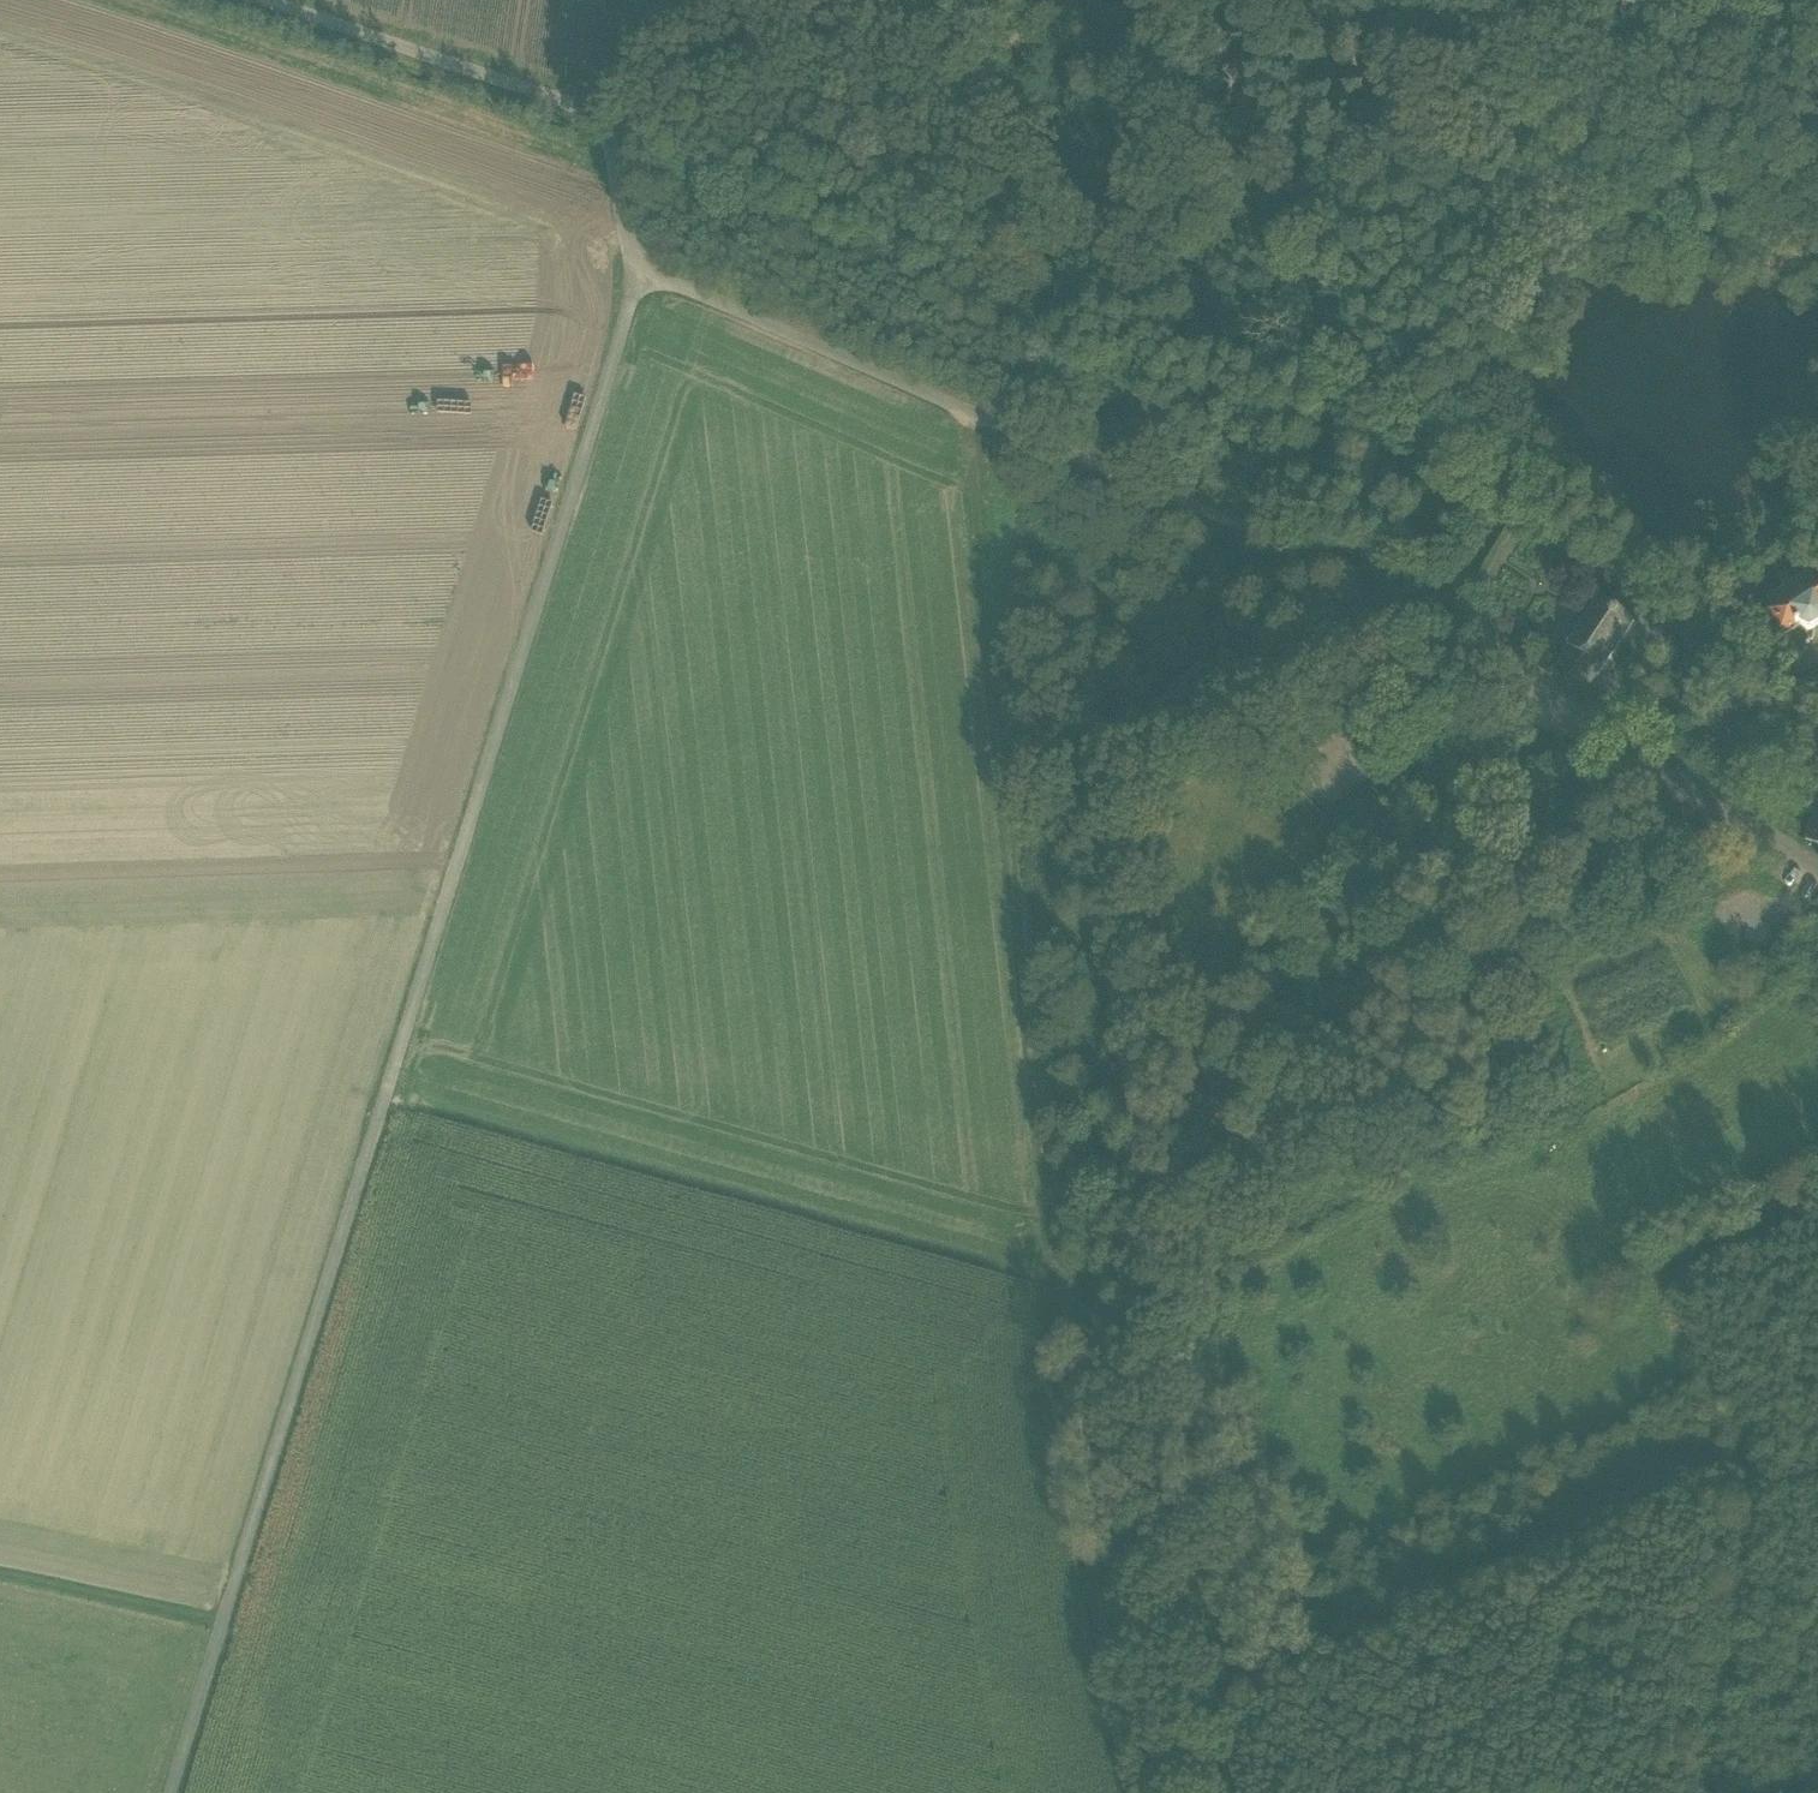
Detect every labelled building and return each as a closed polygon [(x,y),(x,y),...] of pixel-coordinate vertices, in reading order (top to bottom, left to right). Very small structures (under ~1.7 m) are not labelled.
[(1766,612),(1781,636),(1800,624),(1803,627),(1808,629),(1813,629),(1817,628),(1817,627),(1817,579),(1766,612)] [(1610,603),(1601,597),(1569,644),(1570,645),(1559,661),(1591,683),(1602,666),(1603,667),(1635,620),(1625,613),(1631,603),(1617,593),(1610,603)] [(1805,838),(1817,843),(1817,805),(1805,838)]
